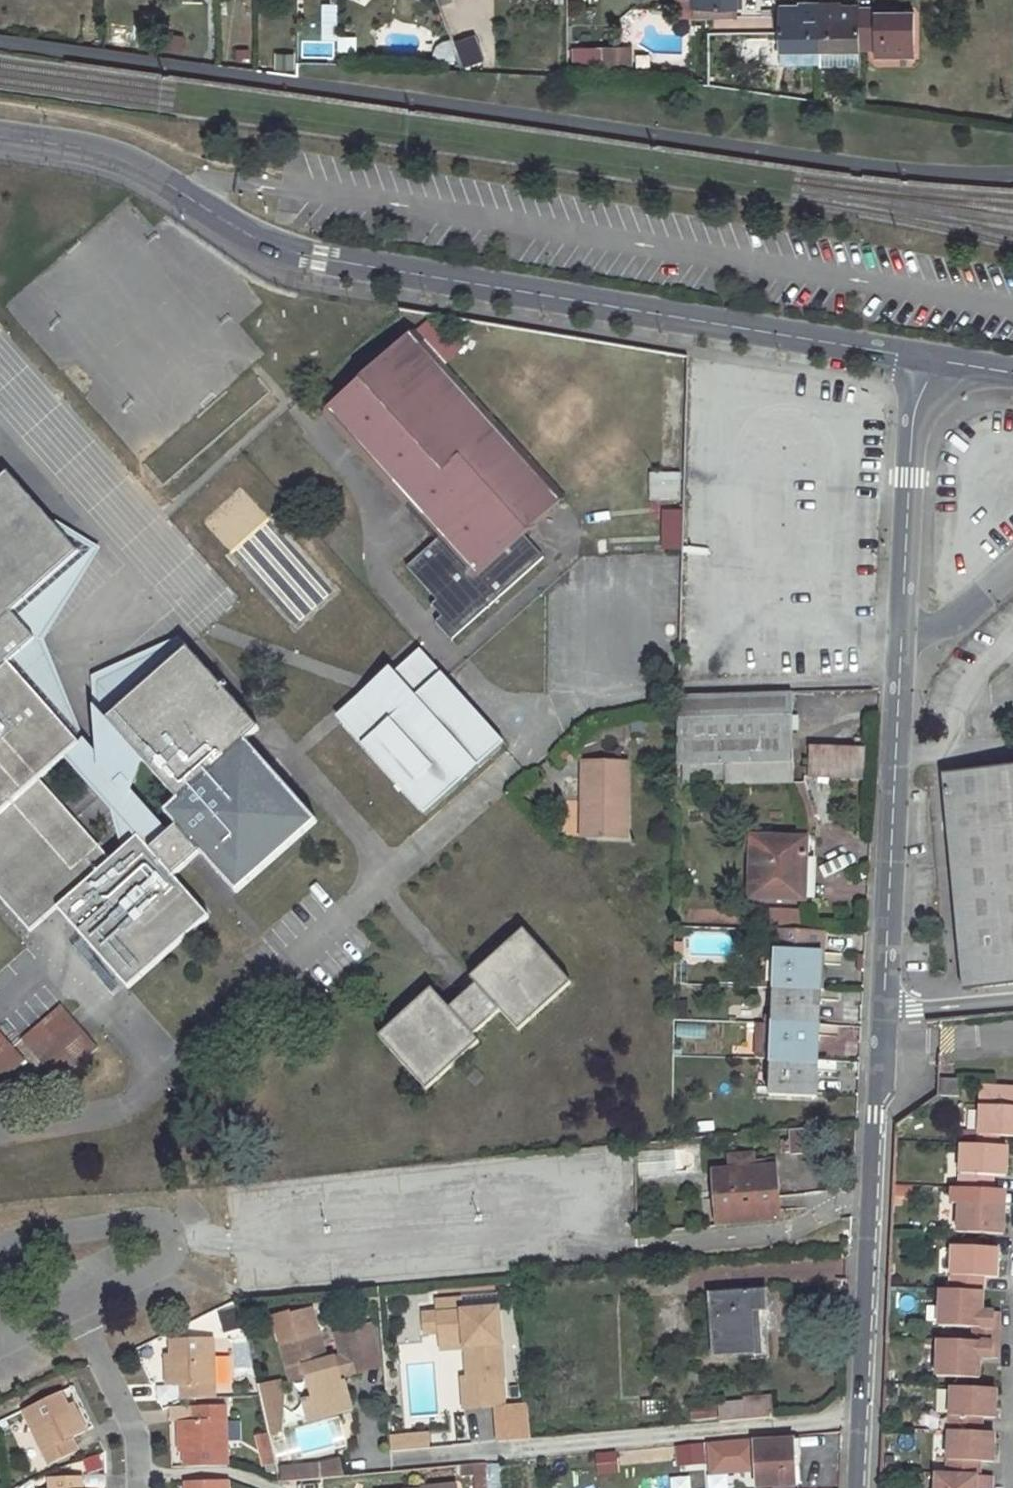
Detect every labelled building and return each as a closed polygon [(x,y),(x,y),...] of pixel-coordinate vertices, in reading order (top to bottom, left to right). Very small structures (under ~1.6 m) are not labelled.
[(695,5),(695,9),(739,9),(739,0),(695,0),(695,5)] [(840,2),(819,3),(820,50),(860,50),(860,42),(859,7),(840,8),(840,2)] [(819,3),(799,3),(799,8),(779,8),(780,50),(820,50),(819,3)] [(895,8),(859,7),(860,42),(875,42),(875,55),(914,55),(914,11),(896,11),(895,8)] [(462,67),(483,59),(473,32),(452,40),(462,67)] [(579,44),(579,67),(597,67),(597,45),(579,44)] [(597,45),(597,67),(630,67),(630,44),(597,45)] [(273,71),(293,70),(293,53),(272,54),(273,71)] [(442,620),(436,625),(451,641),(543,560),(521,536),(562,499),(441,365),(415,336),(325,415),(438,541),(428,550),(407,568),(438,603),(449,614),(442,620)] [(648,472),(648,500),(679,500),(679,472),(648,472)] [(12,613),(79,554),(8,473),(0,480),(0,623),(12,613)] [(681,550),(681,508),(659,509),(659,550),(681,550)] [(277,527),(242,559),(314,637),(349,605),(290,541),(277,527)] [(686,548),(686,563),(729,563),(729,548),(686,548)] [(438,603),(432,608),(442,620),(449,614),(438,603)] [(12,613),(0,623),(0,815),(37,780),(79,741),(69,731),(8,664),(36,640),(12,613)] [(175,827),(201,855),(236,893),(317,821),(302,805),(246,742),(258,730),(187,650),(107,721),(116,733),(178,800),(162,814),(175,827)] [(787,693),(673,695),(673,706),(672,764),(680,764),(680,782),(719,781),(719,786),(788,784),(787,693)] [(116,733),(107,721),(95,708),(69,731),(79,741),(92,755),(116,733)] [(810,747),(808,777),(864,780),(865,751),(810,747)] [(626,837),(627,765),(582,764),(581,836),(626,837)] [(941,773),(963,989),(1012,985),(1012,767),(941,773)] [(149,850),(133,833),(108,857),(37,780),(0,815),(0,899),(30,933),(57,909),(129,990),(209,917),(207,916),(197,904),(174,878),(149,850)] [(149,850),(174,878),(188,866),(201,855),(175,827),(149,850)] [(751,835),(749,899),(800,901),(801,857),(807,858),(807,838),(751,835)] [(480,1042),(473,1035),(501,1012),(518,1030),(571,983),(523,931),(470,978),(476,985),(450,1009),(432,989),(378,1038),(426,1090),(480,1042)] [(776,931),(773,988),(814,989),(816,953),(823,954),(824,933),(776,931)] [(816,953),(814,989),(821,989),(823,954),(816,953)] [(773,988),(772,1024),(812,1026),(814,989),(773,988)] [(814,989),(812,1026),(819,1026),(821,989),(814,989)] [(60,1005),(21,1039),(60,1082),(98,1048),(60,1005)] [(765,1056),(766,1024),(754,1024),(754,1056),(765,1056)] [(772,1024),(770,1059),(811,1061),(812,1026),(772,1024)] [(703,1036),(703,1025),(676,1025),(676,1036),(703,1036)] [(812,1026),(811,1061),(818,1061),(819,1026),(812,1026)] [(21,1059),(0,1035),(0,1078),(21,1059)] [(770,1059),(769,1095),(809,1097),(811,1061),(770,1059)] [(811,1061),(809,1097),(816,1098),(818,1061),(811,1061)] [(959,1083),(938,1081),(937,1098),(958,1100),(959,1083)] [(979,1087),(977,1137),(983,1138),(995,1138),(1012,1139),(1012,1089),(979,1087)] [(995,1138),(983,1138),(982,1148),(995,1148),(995,1138)] [(982,1148),(960,1147),(956,1235),(1001,1237),(1002,1207),(989,1207),(990,1178),(1003,1178),(1004,1149),(995,1148),(982,1148)] [(995,1250),(950,1248),(949,1292),(938,1292),(936,1328),(969,1330),(996,1331),(997,1315),(979,1314),(981,1279),(994,1280),(995,1250)] [(755,1355),(752,1311),(765,1311),(763,1291),(709,1294),(714,1357),(755,1355)] [(494,1293),(458,1295),(458,1305),(495,1302),(494,1293)] [(458,1299),(436,1301),(437,1314),(439,1332),(439,1340),(463,1338),(464,1347),(467,1379),(462,1379),(464,1404),(494,1402),(492,1378),(502,1377),(503,1377),(496,1310),(459,1312),(458,1299)] [(439,1332),(437,1314),(422,1315),(424,1333),(439,1332)] [(317,1331),(279,1341),(290,1380),(306,1376),(313,1399),(318,1398),(323,1414),(351,1407),(346,1389),(343,1390),(339,1377),(364,1370),(352,1329),(335,1334),(341,1356),(325,1361),(317,1331)] [(996,1331),(969,1330),(968,1344),(995,1345),(996,1331)] [(464,1347),(463,1338),(439,1340),(440,1349),(464,1347)] [(212,1339),(170,1340),(170,1369),(166,1370),(167,1386),(183,1386),(183,1400),(213,1399),(212,1339)] [(994,1361),(995,1345),(968,1344),(935,1342),(934,1378),(976,1381),(977,1360),(994,1361)] [(502,1377),(492,1378),(494,1402),(503,1401),(502,1377)] [(278,1379),(259,1382),(265,1433),(285,1431),(278,1379)] [(948,1389),(944,1477),(933,1477),(933,1487),(989,1487),(989,1479),(976,1478),(977,1465),(990,1465),(991,1435),(978,1435),(979,1421),(991,1421),(993,1391),(948,1389)] [(60,1393),(23,1411),(49,1465),(76,1451),(70,1439),(84,1433),(76,1418),(72,1420),(60,1393)] [(305,1417),(306,1419),(313,1416),(323,1414),(318,1398),(313,1399),(301,1402),(305,1417)] [(773,1419),(771,1399),(747,1401),(748,1421),(773,1419)] [(744,1405),(718,1407),(719,1423),(748,1421),(747,1401),(744,1402),(744,1405)] [(691,1419),(717,1417),(716,1405),(690,1407),(691,1419)] [(224,1407),(194,1407),(194,1421),(177,1421),(178,1438),(184,1437),(184,1467),(226,1466),(224,1407)] [(493,1440),(491,1409),(466,1411),(468,1441),(493,1440)] [(262,1467),(275,1463),(266,1432),(253,1436),(262,1467)] [(430,1435),(391,1438),(392,1451),(431,1448),(430,1435)] [(791,1440),(756,1442),(756,1451),(757,1463),(758,1487),(792,1485),(791,1440)] [(701,1444),(678,1447),(679,1457),(679,1468),(703,1465),(701,1444)] [(679,1457),(653,1459),(654,1473),(680,1471),(679,1468),(679,1457)] [(470,1465),(473,1487),(485,1487),(481,1464),(470,1465)] [(318,1465),(280,1468),(281,1481),(319,1478),(318,1465)] [(79,1478),(50,1479),(51,1487),(80,1487),(79,1478)]
